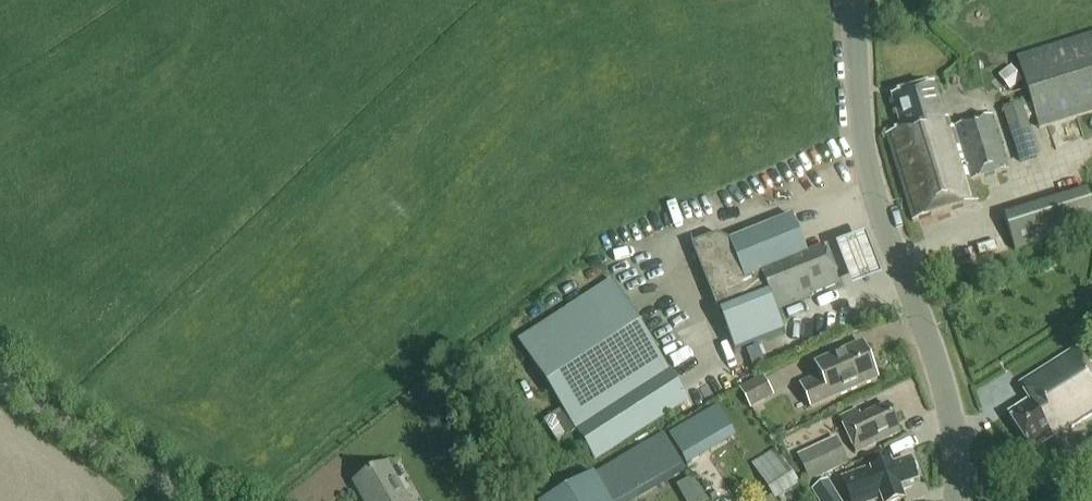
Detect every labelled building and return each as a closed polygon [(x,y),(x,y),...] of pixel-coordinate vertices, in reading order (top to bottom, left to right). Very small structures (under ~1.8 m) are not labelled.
[(1091,113),(1091,37),(1018,60),(1040,129),(1091,113)] [(1012,68),(1002,76),(1012,90),(1023,82),(1012,68)] [(971,181),(1009,169),(992,115),(950,128),(947,119),(943,120),(932,85),(892,97),(903,131),(886,136),(913,222),(978,202),(971,181)] [(1023,105),(1003,111),(1020,164),(1039,158),(1028,123),(1035,120),(1030,104),(1023,107),(1023,105)] [(1088,191),(1005,217),(1015,251),(1091,227),(1091,204),(1088,191)] [(718,236),(692,247),(719,316),(721,315),(734,352),(784,333),(777,312),(809,299),(809,297),(839,285),(825,248),(807,255),(793,218),(730,242),(718,236)] [(863,231),(837,240),(852,280),(878,270),(863,231)] [(518,342),(595,460),(689,399),(612,281),(518,342)] [(811,409),(879,380),(863,344),(816,364),(821,377),(801,385),(811,409)] [(1091,415),(1091,370),(1078,348),(1020,385),(1031,403),(1009,417),(1030,449),(1073,421),(1075,426),(1091,415)] [(740,389),(751,410),(774,397),(763,376),(740,389)] [(857,454),(901,433),(888,406),(861,418),(857,410),(840,419),(857,454)] [(595,474),(610,500),(634,500),(687,471),(665,433),(598,472),(595,474)] [(837,438),(798,455),(810,482),(849,465),(837,438)] [(1053,451),(1062,465),(1074,457),(1065,443),(1053,451)] [(777,448),(759,460),(775,484),(793,472),(777,448)] [(918,481),(911,461),(893,468),(891,463),(844,480),(852,500),(875,500),(882,499),(883,500),(902,500),(904,500),(902,493),(911,490),(909,484),(918,481)] [(388,465),(355,483),(365,500),(407,500),(388,465)] [(548,471),(529,484),(540,500),(544,500),(560,491),(548,471)] [(547,500),(610,500),(595,474),(547,500)] [(828,481),(812,491),(819,500),(841,500),(828,481)]
